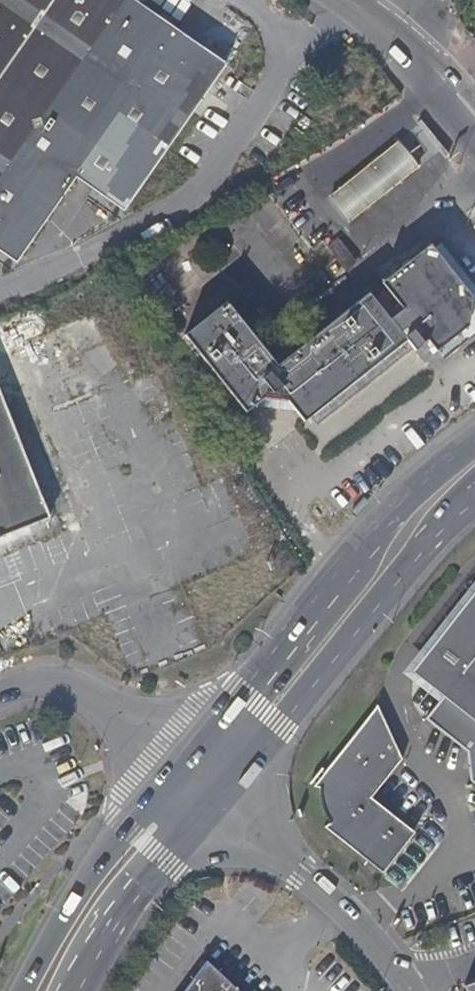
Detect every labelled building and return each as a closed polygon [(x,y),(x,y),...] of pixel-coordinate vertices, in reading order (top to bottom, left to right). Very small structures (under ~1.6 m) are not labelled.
[(17,266),(76,179),(125,214),(227,67),(131,0),(0,0),(0,253),(17,266)] [(419,168),(398,143),(329,198),(350,224),(419,168)] [(338,241),(328,249),(337,260),(347,252),(338,241)] [(471,298),(467,327),(436,353),(443,362),(474,335),(474,287),(441,245),(434,251),(471,298)] [(395,278),(383,287),(403,311),(404,313),(391,324),(406,342),(413,350),(415,353),(427,343),(436,353),(467,327),(471,298),(434,251),(430,246),(393,276),(395,278)] [(347,252),(337,260),(347,272),(357,264),(347,252)] [(395,278),(393,276),(382,285),(383,287),(395,278)] [(390,322),(369,295),(277,367),(227,304),(185,338),(246,415),(264,401),(287,404),(304,423),(310,418),(406,342),(391,324),(390,322)] [(404,313),(403,311),(390,322),(391,324),(404,313)] [(413,350),(406,342),(310,418),(317,427),(413,350)] [(427,343),(415,353),(423,363),(436,353),(427,343)] [(49,520),(0,393),(0,539),(49,520)] [(442,647),(414,684),(437,702),(419,724),(460,756),(464,786),(474,794),(474,605),(464,620),(442,647)] [(464,620),(456,614),(435,642),(442,647),(464,620)] [(397,764),(372,711),(309,792),(316,792),(317,811),(325,828),(320,832),(379,878),(403,845),(396,824),(368,801),(397,764)] [(203,964),(184,990),(232,990),(203,964)] [(465,985),(469,990),(474,990),(474,981),(465,985)]
